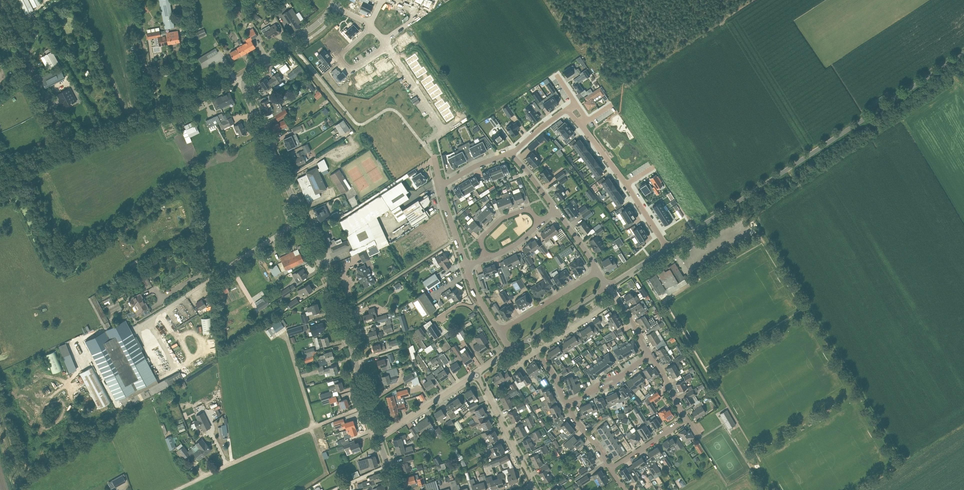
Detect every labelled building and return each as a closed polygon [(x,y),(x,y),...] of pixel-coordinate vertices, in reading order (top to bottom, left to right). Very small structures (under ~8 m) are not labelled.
[(11,26),(15,24),(3,0),(0,0),(0,3),(11,26)] [(16,21),(20,19),(10,0),(6,0),(16,21)] [(22,17),(25,15),(18,0),(13,0),(22,17)] [(26,14),(34,10),(29,0),(19,0),(26,14)] [(160,6),(161,6),(165,29),(170,28),(166,5),(171,4),(170,0),(160,0),(160,6)] [(359,0),(363,2),(360,8),(361,9),(360,12),(366,15),(367,12),(370,13),(373,5),(368,3),(369,0),(359,0)] [(421,6),(424,7),(424,6),(429,8),(430,6),(434,8),(438,0),(424,0),(421,6)] [(292,8),(282,14),(293,31),(300,26),(299,23),(301,22),(300,21),(304,19),(299,12),(296,14),(292,8)] [(148,25),(148,27),(153,26),(151,13),(147,14),(147,13),(143,14),(145,26),(148,25)] [(275,24),(270,27),(269,25),(261,30),(263,33),(264,33),(268,39),(275,35),(275,36),(280,33),(275,24)] [(346,28),(341,32),(346,38),(348,35),(351,38),(359,30),(354,25),(347,30),(346,28)] [(243,49),(246,53),(256,47),(251,40),(258,36),(253,28),(247,31),(250,36),(245,39),(247,42),(243,44),(245,48),(243,49)] [(197,38),(206,34),(204,29),(195,33),(197,38)] [(159,45),(168,44),(166,32),(166,30),(160,31),(160,30),(146,33),(147,39),(158,37),(159,45)] [(178,30),(166,32),(168,44),(180,42),(178,30)] [(407,32),(401,36),(407,44),(413,41),(414,43),(417,41),(413,36),(411,37),(407,32)] [(401,36),(396,39),(400,45),(397,47),(400,52),(403,50),(402,48),(407,44),(401,36)] [(345,43),(339,37),(331,45),(330,44),(330,45),(336,51),(339,48),(340,48),(342,46),(345,43)] [(243,44),(240,39),(237,41),(240,46),(237,47),(238,48),(230,52),(234,59),(241,55),(242,55),(246,53),(243,49),(245,48),(243,44)] [(320,51),(316,54),(321,61),(316,65),(321,72),(325,69),(322,65),(329,60),(331,58),(330,56),(326,51),(323,48),(324,48),(325,47),(323,44),(322,43),(317,47),(320,51)] [(212,50),(206,53),(209,58),(215,54),(212,50)] [(53,51),(45,55),(51,68),(59,63),(53,51)] [(309,51),(305,53),(311,61),(314,59),(309,51)] [(416,60),(413,55),(406,60),(409,65),(416,60)] [(384,58),(379,61),(385,69),(389,66),(390,68),(393,67),(390,61),(387,63),(384,58)] [(419,64),(416,60),(409,65),(410,67),(410,66),(411,67),(412,69),(419,64)] [(379,61),(374,64),(378,69),(375,71),(378,76),(381,74),(380,72),(385,69),(379,61)] [(422,68),(419,64),(412,69),(413,71),(414,73),(414,72),(415,73),(422,68)] [(575,75),(581,71),(578,68),(576,69),(573,65),(563,71),(567,77),(574,72),(575,75)] [(292,71),(292,72),(288,75),(292,80),(296,77),(304,71),(299,66),(292,71)] [(338,70),(336,67),(331,71),(334,74),(332,75),(337,82),(339,80),(340,81),(347,76),(343,71),(341,72),(339,70),(338,70)] [(425,73),(422,68),(415,73),(415,74),(416,75),(417,77),(418,78),(418,77),(425,73)] [(575,83),(573,84),(579,93),(580,92),(584,90),(579,83),(587,77),(587,78),(590,76),(586,69),(580,73),(580,74),(573,79),(575,83)] [(61,70),(42,80),(46,88),(56,83),(66,78),(61,70)] [(364,71),(359,74),(365,83),(369,80),(370,82),(373,80),(370,74),(367,76),(364,71)] [(266,78),(260,83),(265,90),(266,90),(268,92),(269,92),(270,94),(274,91),(273,89),(271,86),(272,86),(276,83),(277,83),(282,79),(278,72),(272,76),(273,78),(268,81),(266,78)] [(359,74),(354,77),(358,82),(355,84),(358,90),(361,88),(360,86),(365,83),(359,74)] [(424,86),(432,81),(429,76),(421,81),(424,86)] [(596,76),(591,80),(595,87),(600,84),(596,76)] [(315,89),(309,81),(306,83),(312,91),(315,89)] [(435,85),(432,81),(424,86),(425,88),(426,88),(427,90),(435,85)] [(550,83),(546,85),(552,93),(556,91),(550,83)] [(542,95),(548,91),(544,84),(537,88),(542,95)] [(437,90),(435,85),(427,90),(428,91),(428,92),(429,93),(429,94),(430,94),(437,90)] [(587,100),(584,102),(588,108),(595,104),(592,98),(599,93),(601,96),(605,94),(600,87),(585,97),(587,100)] [(70,88),(66,90),(58,94),(64,107),(77,100),(70,88)] [(320,90),(314,94),(317,99),(323,95),(320,90)] [(440,94),(437,90),(430,94),(430,95),(433,99),(440,94)] [(230,92),(212,101),(215,108),(220,106),(221,108),(234,102),(230,92)] [(536,92),(532,95),(538,103),(542,100),(536,92)] [(549,95),(547,97),(553,107),(559,103),(554,96),(551,98),(549,95)] [(547,97),(544,99),(546,101),(543,103),(548,110),(553,107),(547,97)] [(260,103),(263,109),(276,103),(274,100),(270,102),(268,99),(260,103)] [(445,103),(442,99),(435,104),(438,108),(445,103)] [(527,115),(526,116),(529,120),(531,119),(533,122),(540,117),(536,112),(534,109),(538,106),(535,102),(531,105),(533,107),(527,111),(529,114),(527,115)] [(280,112),(276,103),(263,109),(266,115),(272,113),(273,116),(280,112)] [(448,108),(445,103),(438,108),(439,110),(439,111),(440,111),(441,113),(448,108)] [(508,105),(503,108),(503,109),(509,117),(514,114),(508,105)] [(448,108),(441,113),(442,114),(442,115),(443,116),(444,117),(451,112),(448,108)] [(285,109),(278,113),(282,118),(288,114),(285,109)] [(206,120),(209,127),(231,117),(229,112),(222,115),(221,113),(206,120)] [(454,117),(451,112),(444,117),(444,118),(445,119),(446,121),(447,122),(454,117)] [(493,115),(488,118),(495,128),(500,125),(494,115),(493,115)] [(220,122),(222,128),(234,123),(231,117),(220,122)] [(344,119),(335,125),(341,134),(350,128),(344,119)] [(278,122),(270,126),(273,132),(274,132),(276,135),(281,133),(279,129),(281,129),(280,128),(287,125),(285,120),(278,123),(278,122)] [(182,131),(183,133),(187,143),(192,141),(190,137),(200,133),(196,124),(194,121),(184,126),(186,129),(182,131)] [(241,122),(237,124),(234,126),(237,133),(238,132),(240,135),(247,132),(245,127),(244,128),(241,122)] [(512,123),(506,127),(513,137),(519,132),(517,129),(517,128),(518,129),(520,127),(516,122),(513,124),(512,123)] [(556,129),(561,134),(570,126),(567,123),(567,124),(565,122),(560,126),(556,122),(551,126),(555,131),(556,129)] [(301,124),(292,128),(295,133),(303,130),(301,124)] [(564,140),(567,144),(571,140),(568,137),(574,132),(572,130),(573,129),(570,126),(561,134),(565,139),(564,140)] [(500,130),(491,137),(497,145),(506,138),(500,130)] [(291,135),(284,139),(285,142),(285,143),(286,146),(287,145),(288,149),(290,148),(290,149),(293,148),(293,147),(296,145),(300,143),(299,140),(294,142),(291,136),(291,135)] [(490,142),(485,136),(479,139),(480,141),(476,143),(474,141),(481,154),(484,152),(484,151),(487,150),(484,145),(485,144),(485,145),(490,142)] [(527,146),(531,151),(540,142),(537,138),(527,146)] [(572,144),(575,148),(583,143),(579,138),(577,140),(575,138),(569,142),(571,145),(572,144)] [(463,144),(467,152),(470,151),(471,150),(474,156),(477,155),(477,156),(481,154),(474,141),(476,144),(472,146),(469,141),(463,144)] [(299,157),(295,159),(298,165),(303,163),(305,161),(303,156),(307,154),(306,153),(311,151),(308,143),(303,145),(305,149),(297,153),(299,157)] [(583,143),(575,148),(578,152),(586,147),(583,143)] [(454,151),(460,163),(462,162),(463,163),(466,161),(466,160),(467,160),(464,154),(465,153),(467,152),(463,144),(457,147),(460,152),(456,154),(454,151)] [(589,150),(586,147),(578,152),(581,156),(589,150)] [(589,150),(581,156),(584,160),(591,154),(589,150)] [(453,167),(458,165),(458,164),(460,163),(454,151),(455,154),(447,158),(446,154),(442,155),(444,163),(448,162),(449,161),(452,167),(453,166),(453,167)] [(533,152),(526,158),(529,161),(528,161),(531,164),(531,163),(534,167),(535,166),(536,167),(538,165),(538,164),(541,161),(533,152)] [(594,158),(591,154),(584,160),(587,164),(594,158)] [(320,168),(317,169),(317,167),(306,172),(307,174),(297,178),(308,202),(321,196),(319,192),(326,189),(318,171),(321,170),(321,171),(327,168),(328,168),(324,158),(317,163),(320,168)] [(594,158),(587,164),(590,168),(597,162),(594,158)] [(600,166),(597,162),(590,168),(593,171),(600,166)] [(500,165),(499,165),(504,176),(505,176),(504,173),(509,171),(506,163),(500,165)] [(494,167),(498,178),(504,176),(499,165),(494,167)] [(600,166),(593,171),(596,176),(595,177),(597,180),(603,175),(601,172),(604,170),(600,166)] [(488,170),(491,178),(492,181),(498,178),(494,167),(488,169),(488,170)] [(407,173),(411,179),(412,178),(417,185),(421,183),(421,184),(426,180),(426,179),(426,178),(426,177),(426,176),(425,176),(424,176),(423,174),(422,175),(420,172),(416,175),(415,173),(417,172),(415,168),(412,170),(407,173)] [(540,173),(539,174),(543,178),(546,182),(553,177),(546,168),(540,173)] [(340,169),(334,172),(330,175),(342,193),(348,189),(342,180),(345,178),(340,169)] [(485,180),(491,178),(488,170),(482,173),(485,180)] [(558,180),(559,179),(560,178),(564,176),(566,174),(563,170),(555,176),(558,180)] [(657,176),(656,175),(650,178),(655,186),(652,188),(654,190),(657,194),(660,192),(658,188),(662,185),(660,182),(661,181),(658,176),(657,176)] [(470,179),(474,186),(480,183),(476,176),(470,179)] [(560,178),(559,179),(559,180),(562,184),(567,180),(564,176),(560,178)] [(604,176),(598,180),(600,183),(602,182),(605,186),(612,181),(609,176),(606,178),(604,176)] [(389,188),(381,194),(390,208),(398,221),(406,215),(402,210),(399,205),(409,198),(406,193),(408,191),(401,181),(400,178),(398,179),(396,180),(398,183),(389,188)] [(474,186),(470,179),(469,178),(464,181),(470,192),(476,189),(474,186)] [(396,180),(387,186),(389,188),(398,183),(396,180)] [(464,181),(459,185),(465,195),(466,197),(470,194),(471,193),(470,192),(464,181)] [(612,181),(605,186),(608,191),(616,185),(612,181)] [(644,184),(640,187),(645,195),(653,190),(654,190),(652,188),(649,183),(647,185),(646,183),(645,183),(645,184),(644,185),(644,184)] [(465,195),(459,185),(458,185),(459,186),(454,189),(459,198),(464,195),(465,195)] [(554,194),(557,197),(556,198),(556,199),(557,199),(558,200),(559,199),(559,200),(567,195),(564,192),(565,191),(560,185),(556,188),(558,191),(554,194)] [(619,189),(616,185),(608,191),(611,195),(619,189)] [(329,238),(322,241),(325,246),(331,243),(332,247),(331,247),(333,252),(351,244),(353,249),(350,250),(352,254),(358,252),(366,248),(376,243),(379,249),(389,244),(389,243),(388,242),(386,235),(379,221),(377,216),(390,208),(381,194),(389,188),(387,186),(348,212),(338,216),(338,217),(340,220),(348,240),(347,241),(347,240),(342,242),(336,245),(335,241),(334,239),(331,240),(329,238)] [(524,191),(523,188),(519,189),(519,188),(512,190),(518,205),(520,204),(519,203),(524,201),(521,193),(524,191)] [(619,189),(611,195),(615,199),(622,194),(619,189)] [(591,200),(594,199),(589,190),(586,192),(591,200)] [(503,198),(507,209),(509,208),(508,207),(513,205),(510,197),(513,196),(512,192),(508,193),(508,192),(501,195),(503,198)] [(425,206),(426,205),(427,205),(427,204),(428,204),(428,203),(428,202),(429,202),(429,201),(429,200),(429,199),(429,198),(429,197),(429,196),(428,196),(428,195),(429,194),(419,200),(423,207),(424,207),(424,206),(425,206)] [(625,198),(622,194),(615,199),(618,204),(616,205),(618,207),(624,203),(622,200),(625,198)] [(507,209),(503,198),(496,201),(495,199),(492,200),(493,204),(496,202),(500,211),(505,209),(505,210),(507,209)] [(571,203),(564,208),(571,217),(579,212),(577,209),(578,208),(576,205),(578,203),(574,198),(569,201),(571,203)] [(418,199),(402,210),(406,215),(413,225),(428,215),(429,216),(429,215),(430,214),(427,209),(425,210),(423,207),(419,200),(418,199)] [(655,211),(663,206),(660,201),(652,206),(655,211)] [(487,206),(482,211),(491,220),(492,218),(491,218),(495,214),(489,207),(491,205),(488,202),(486,205),(487,206)] [(314,210),(319,221),(330,216),(325,205),(314,210)] [(579,209),(582,214),(589,209),(585,205),(579,209)] [(620,213),(623,218),(633,211),(631,208),(630,208),(629,206),(624,209),(623,206),(615,211),(617,214),(620,213)] [(666,211),(663,206),(655,211),(658,216),(666,211)] [(589,209),(582,214),(582,215),(585,220),(593,214),(589,209)] [(489,221),(491,220),(482,211),(477,216),(476,214),(473,217),(476,220),(478,217),(485,224),(488,220),(489,221)] [(624,225),(626,228),(633,223),(631,220),(636,217),(635,215),(636,215),(633,211),(623,218),(626,223),(624,225)] [(669,215),(666,211),(658,216),(661,220),(669,215)] [(672,220),(669,215),(661,220),(664,225),(672,220)] [(467,223),(464,225),(467,228),(470,226),(476,232),(480,229),(481,229),(482,228),(474,220),(474,219),(472,217),(467,222),(467,223)] [(584,234),(586,232),(591,229),(584,220),(577,225),(584,234)] [(550,226),(547,228),(552,236),(555,239),(557,237),(560,240),(566,235),(561,228),(558,230),(553,224),(550,227),(550,226)] [(631,231),(635,237),(645,230),(643,227),(642,227),(641,225),(636,228),(634,225),(627,230),(629,233),(631,231)] [(604,230),(601,226),(595,231),(598,235),(604,230)] [(545,239),(542,242),(543,243),(547,249),(554,244),(550,238),(552,236),(547,228),(544,231),(541,234),(545,239)] [(591,229),(586,232),(589,236),(595,231),(593,228),(591,229)] [(320,236),(322,241),(323,241),(329,238),(326,229),(322,231),(323,234),(320,236)] [(635,243),(637,247),(645,242),(643,239),(648,236),(646,234),(647,233),(645,230),(635,237),(638,242),(635,243)] [(605,246),(597,235),(590,241),(592,244),(591,244),(593,247),(593,248),(593,249),(593,250),(594,250),(594,251),(595,251),(596,251),(596,252),(597,251),(598,251),(605,246)] [(531,241),(528,243),(534,250),(537,248),(540,251),(541,251),(544,254),(546,253),(546,252),(548,251),(547,249),(543,243),(540,246),(535,239),(532,242),(531,241)] [(376,243),(366,248),(369,256),(380,251),(379,249),(376,243)] [(530,253),(534,250),(528,243),(525,245),(526,246),(522,249),(527,255),(524,257),(528,265),(533,262),(531,258),(532,257),(530,253)] [(560,253),(559,253),(562,257),(565,255),(566,256),(573,251),(570,247),(562,251),(560,253)] [(366,248),(358,252),(359,254),(360,257),(361,257),(363,262),(370,258),(369,256),(366,248)] [(293,251),(280,257),(282,261),(295,255),(293,251)] [(446,252),(445,253),(440,256),(439,255),(436,258),(441,265),(442,265),(445,270),(451,266),(449,262),(448,263),(447,261),(449,260),(447,256),(448,255),(446,252)] [(520,252),(510,257),(515,268),(525,263),(522,257),(523,256),(520,252)] [(295,255),(282,261),(286,269),(286,270),(304,261),(300,253),(295,255)] [(559,254),(555,256),(560,264),(564,261),(559,254)] [(608,266),(609,269),(617,265),(611,256),(602,261),(606,268),(608,266)] [(506,265),(502,267),(504,272),(507,281),(509,279),(508,276),(511,275),(509,271),(515,268),(510,257),(503,260),(506,265)] [(579,258),(575,261),(570,264),(572,269),(574,272),(576,275),(583,271),(581,267),(584,265),(579,258)] [(675,262),(665,268),(649,278),(661,299),(668,295),(671,293),(676,290),(677,290),(680,288),(679,288),(687,283),(684,278),(686,277),(684,275),(683,276),(675,262)] [(277,264),(270,269),(271,271),(274,276),(274,277),(282,272),(277,264)] [(489,266),(493,277),(495,276),(494,272),(498,271),(495,264),(489,266)] [(375,282),(374,279),(369,268),(366,269),(365,265),(357,268),(359,273),(357,274),(361,282),(363,281),(365,287),(375,282)] [(545,279),(531,288),(537,297),(539,296),(540,297),(544,295),(543,294),(545,292),(546,292),(548,291),(550,289),(548,287),(554,284),(541,265),(537,267),(545,279)] [(136,269),(145,286),(151,283),(142,266),(136,269)] [(493,277),(489,266),(483,268),(485,276),(489,275),(490,278),(493,277)] [(304,271),(302,268),(296,272),(292,274),(295,278),(298,276),(301,280),(308,275),(305,270),(304,271)] [(558,285),(565,281),(563,278),(566,276),(566,277),(569,275),(566,269),(553,277),(558,285)] [(504,272),(499,274),(504,286),(508,284),(507,281),(504,272)] [(440,282),(435,273),(423,281),(428,290),(440,282)] [(521,278),(511,282),(516,291),(525,285),(521,278)] [(632,279),(627,282),(630,288),(636,285),(632,279)] [(313,290),(309,283),(298,290),(300,293),(304,291),(306,294),(313,290)] [(284,295),(289,292),(292,290),(289,286),(281,292),(283,296),(284,295)] [(648,294),(643,287),(639,289),(644,296),(648,294)] [(105,296),(110,293),(111,293),(108,288),(104,290),(105,292),(103,293),(102,291),(96,294),(100,300),(106,297),(105,296)] [(449,288),(441,294),(443,298),(446,295),(448,299),(452,296),(454,300),(462,295),(457,288),(452,292),(449,288)] [(505,302),(510,298),(504,290),(499,293),(505,302)] [(131,311),(126,313),(128,318),(133,315),(134,316),(137,314),(138,315),(141,313),(141,314),(142,314),(142,315),(143,315),(144,315),(145,315),(151,312),(149,307),(145,301),(146,300),(144,296),(143,297),(141,292),(129,298),(132,305),(129,307),(131,311)] [(425,292),(421,295),(412,301),(420,313),(423,318),(436,309),(433,305),(425,292)] [(532,302),(529,298),(525,292),(522,294),(523,295),(515,300),(520,308),(527,304),(527,305),(532,302)] [(631,300),(634,304),(640,299),(637,294),(633,296),(631,292),(624,296),(628,302),(631,300)] [(123,320),(118,323),(111,326),(108,321),(109,321),(95,294),(89,298),(105,330),(87,339),(88,342),(91,341),(95,350),(102,346),(101,345),(109,341),(108,339),(112,337),(112,336),(127,328),(123,320)] [(104,307),(109,317),(123,309),(120,304),(126,301),(123,296),(117,299),(118,299),(114,302),(111,297),(103,301),(105,304),(108,302),(109,304),(104,307)] [(263,300),(256,305),(260,310),(270,303),(265,296),(261,298),(263,300)] [(207,297),(203,299),(202,299),(196,303),(198,306),(195,307),(197,311),(200,309),(200,310),(207,305),(206,305),(211,302),(207,297)] [(297,298),(288,303),(288,304),(286,305),(289,309),(291,308),(300,302),(297,298)] [(635,313),(637,315),(644,311),(645,310),(640,301),(630,308),(634,314),(635,313)] [(507,307),(506,305),(500,309),(496,302),(492,304),(497,312),(499,312),(500,311),(504,319),(511,315),(510,313),(513,311),(510,305),(507,307)] [(248,306),(253,315),(258,311),(253,303),(248,306)] [(317,303),(312,305),(311,305),(311,306),(307,307),(309,310),(305,311),(306,313),(301,314),(303,322),(308,321),(306,315),(319,311),(317,303)] [(377,317),(374,308),(368,309),(370,313),(363,315),(365,322),(374,319),(374,320),(378,319),(379,322),(385,320),(388,319),(387,314),(377,317)] [(610,311),(604,315),(608,321),(608,322),(609,324),(618,318),(615,313),(612,314),(610,311)] [(644,311),(637,315),(638,318),(637,319),(640,324),(648,320),(644,314),(645,314),(644,311)] [(403,331),(408,329),(404,314),(398,316),(403,331)] [(201,318),(203,333),(214,332),(212,317),(201,318)] [(278,317),(272,322),(270,323),(276,332),(285,326),(278,317)] [(593,321),(596,325),(602,322),(599,317),(593,321)] [(645,329),(647,331),(659,323),(656,320),(655,321),(652,317),(648,320),(640,324),(643,330),(645,329)] [(611,335),(604,338),(606,341),(613,339),(616,337),(618,336),(619,335),(620,334),(624,332),(620,327),(619,325),(622,324),(618,318),(609,324),(610,326),(610,328),(614,334),(611,335)] [(419,328),(422,334),(427,331),(429,336),(432,334),(435,338),(441,334),(441,333),(442,332),(440,329),(439,330),(434,323),(433,324),(430,320),(419,328)] [(650,340),(657,335),(655,331),(665,325),(664,324),(665,323),(664,320),(659,323),(647,331),(648,334),(646,335),(650,340)] [(323,322),(318,324),(316,325),(310,326),(312,331),(313,336),(319,334),(322,333),(321,330),(325,329),(323,322)] [(387,325),(383,326),(385,332),(388,331),(389,333),(393,332),(391,324),(387,325)] [(164,325),(158,328),(161,334),(167,331),(164,325)] [(303,331),(301,325),(287,329),(289,336),(303,331)] [(584,327),(589,335),(592,333),(594,335),(599,332),(595,326),(592,328),(590,325),(587,327),(586,326),(584,327)] [(378,336),(375,326),(371,327),(372,331),(368,332),(370,338),(378,336)] [(456,327),(453,329),(455,332),(460,340),(463,338),(459,331),(456,327)] [(579,337),(582,341),(583,342),(588,339),(589,340),(592,338),(589,335),(584,327),(582,328),(583,329),(580,331),(582,335),(579,337)] [(416,330),(412,332),(417,340),(423,349),(424,348),(426,347),(425,345),(424,343),(422,340),(425,338),(422,334),(419,328),(416,330)] [(481,343),(474,347),(479,354),(482,352),(484,350),(485,351),(488,349),(485,343),(488,341),(482,333),(476,336),(481,343)] [(568,337),(573,345),(576,343),(577,345),(582,341),(579,337),(578,335),(575,336),(574,335),(572,337),(571,336),(568,337)] [(656,347),(665,341),(663,339),(660,340),(657,335),(650,340),(653,345),(655,344),(656,347)] [(327,336),(322,338),(318,339),(317,336),(313,337),(316,347),(324,345),(330,344),(327,336)] [(562,345),(566,352),(574,346),(573,345),(568,337),(566,339),(566,340),(563,342),(564,343),(562,345)] [(627,340),(628,343),(633,352),(638,349),(635,342),(636,341),(634,337),(632,339),(631,338),(627,340)] [(397,339),(388,342),(390,347),(399,344),(397,339)] [(667,344),(665,341),(656,347),(658,349),(656,350),(659,356),(667,351),(670,349),(667,351),(664,346),(667,344)] [(77,370),(68,342),(60,345),(69,372),(77,370)] [(625,342),(623,343),(628,353),(633,351),(628,343),(626,344),(625,342)] [(154,352),(162,348),(159,343),(151,347),(154,352)] [(377,344),(372,345),(374,352),(379,350),(381,350),(382,351),(386,350),(385,347),(383,343),(380,344),(380,343),(377,344)] [(621,347),(619,348),(623,356),(628,353),(623,343),(620,345),(621,347)] [(425,348),(427,352),(434,348),(431,344),(425,348)] [(455,344),(451,347),(452,348),(454,351),(457,356),(460,359),(460,360),(463,358),(466,363),(473,359),(465,347),(460,350),(455,344)] [(616,344),(612,347),(618,360),(624,357),(623,356),(619,348),(618,347),(617,346),(616,344)] [(552,347),(559,358),(563,355),(562,354),(566,352),(562,345),(559,347),(558,345),(556,347),(554,345),(552,347)] [(559,358),(552,347),(549,349),(550,351),(548,352),(551,357),(549,358),(552,362),(555,360),(555,361),(559,359),(559,358)] [(98,354),(94,356),(124,413),(135,407),(133,404),(183,378),(180,371),(159,382),(146,357),(118,372),(115,366),(113,367),(104,350),(97,353),(98,354)] [(605,358),(604,358),(609,364),(610,365),(615,362),(609,353),(608,353),(606,350),(602,353),(605,358)] [(63,369),(55,351),(45,355),(53,373),(63,369)] [(323,355),(318,356),(319,359),(320,358),(321,359),(318,360),(320,365),(331,362),(330,359),(334,357),(332,351),(324,353),(325,355),(323,355)] [(667,351),(659,356),(661,358),(661,359),(661,360),(662,360),(663,361),(665,360),(666,363),(674,358),(672,353),(670,355),(667,351)] [(430,369),(418,352),(416,353),(417,354),(416,355),(421,362),(419,363),(426,372),(430,369)] [(443,354),(439,356),(444,364),(445,364),(445,365),(449,361),(444,353),(443,354)] [(668,373),(680,366),(679,365),(680,364),(680,363),(679,361),(681,360),(681,359),(686,357),(683,353),(673,359),(675,363),(667,368),(668,371),(667,371),(668,373)] [(438,355),(431,361),(433,365),(437,362),(440,366),(433,372),(436,376),(438,374),(441,380),(448,375),(442,365),(444,364),(439,356),(438,355)] [(599,358),(598,359),(605,368),(609,364),(604,358),(603,359),(600,355),(598,357),(599,358)] [(453,364),(450,366),(454,371),(461,367),(457,361),(460,359),(457,356),(455,357),(454,359),(451,361),(453,364)] [(384,359),(382,359),(377,361),(379,367),(381,366),(384,366),(386,365),(386,363),(389,362),(388,358),(385,360),(384,359)] [(598,362),(595,364),(600,371),(605,368),(598,359),(596,360),(598,362)] [(532,363),(530,364),(537,375),(540,374),(537,370),(540,368),(536,362),(533,364),(532,363)] [(592,363),(590,365),(596,374),(600,371),(595,364),(594,365),(592,363)] [(538,377),(537,375),(530,364),(528,366),(529,367),(526,369),(530,375),(533,373),(536,378),(538,377)] [(321,366),(315,368),(316,372),(319,371),(320,374),(324,373),(326,373),(327,376),(332,374),(332,375),(339,373),(336,365),(330,367),(330,368),(322,370),(321,366)] [(586,368),(584,369),(586,373),(588,372),(592,378),(597,375),(596,374),(590,365),(589,365),(591,367),(587,369),(586,368)] [(680,366),(668,373),(670,375),(671,375),(672,378),(684,371),(682,368),(683,368),(681,365),(680,366)] [(112,402),(93,366),(80,373),(98,409),(112,402)] [(659,374),(655,369),(653,371),(650,366),(643,371),(648,377),(650,376),(652,379),(659,374)] [(401,380),(399,371),(398,371),(393,373),(393,374),(389,376),(388,374),(382,376),(384,384),(391,382),(391,383),(396,382),(401,380)] [(513,375),(516,379),(518,382),(522,379),(526,385),(531,382),(528,377),(525,379),(520,371),(513,375)] [(418,376),(415,378),(412,372),(403,377),(406,383),(411,380),(414,385),(420,382),(418,376)] [(511,377),(510,376),(507,372),(503,375),(500,372),(497,374),(497,375),(493,378),(492,377),(492,378),(493,379),(492,379),(493,380),(496,385),(504,380),(505,381),(511,377)] [(636,376),(644,386),(646,384),(643,381),(645,379),(640,372),(636,376)] [(436,378),(433,374),(432,373),(426,377),(428,380),(424,383),(428,389),(435,384),(432,380),(436,378)] [(690,373),(683,376),(685,379),(676,384),(680,391),(687,388),(684,382),(693,378),(690,373)] [(631,379),(639,389),(640,389),(642,388),(639,384),(641,382),(644,386),(636,376),(636,375),(631,379)] [(566,384),(574,381),(578,379),(578,377),(573,379),(572,376),(565,379),(566,384)] [(639,389),(631,379),(631,378),(627,382),(635,392),(637,391),(639,389)] [(333,380),(328,382),(329,386),(328,386),(329,389),(331,389),(336,387),(337,391),(344,389),(341,381),(339,382),(338,379),(334,381),(333,380)] [(568,389),(579,384),(580,384),(580,382),(575,384),(574,381),(566,384),(568,389)] [(579,384),(568,389),(570,394),(582,389),(581,387),(579,384)] [(545,396),(553,392),(552,390),(551,390),(549,387),(546,389),(544,386),(538,388),(540,393),(543,392),(545,396)] [(619,389),(624,396),(625,396),(627,395),(629,397),(634,393),(628,386),(625,388),(624,386),(619,389)] [(688,395),(684,398),(688,406),(695,402),(694,401),(697,400),(694,395),(696,394),(695,392),(693,388),(686,392),(688,395)] [(387,396),(389,406),(397,403),(396,402),(404,400),(403,396),(409,394),(407,389),(397,392),(396,389),(392,392),(393,394),(387,396)] [(465,393),(467,397),(469,399),(472,397),(474,400),(477,398),(471,389),(465,393)] [(320,394),(322,400),(329,397),(333,396),(331,390),(320,394)] [(611,393),(616,404),(627,399),(625,396),(624,396),(620,398),(616,391),(614,392),(613,391),(611,393)] [(648,397),(651,401),(654,400),(658,397),(660,395),(657,391),(648,397)] [(540,401),(542,407),(552,402),(550,399),(554,398),(553,395),(554,394),(553,392),(545,396),(546,399),(540,401)] [(608,408),(616,404),(611,393),(608,394),(609,395),(606,396),(607,398),(604,399),(606,404),(608,408)] [(509,405),(514,403),(509,394),(500,398),(503,402),(506,407),(505,407),(505,408),(509,406),(510,406),(509,405)] [(333,396),(329,397),(332,406),(338,404),(340,409),(349,406),(347,399),(342,400),(341,398),(337,399),(336,395),(333,396)] [(604,406),(606,404),(604,399),(603,396),(597,399),(599,403),(596,404),(599,411),(605,409),(604,406)] [(458,397),(452,401),(457,408),(459,406),(463,411),(469,408),(466,403),(463,405),(458,397)] [(405,402),(404,400),(396,402),(397,403),(389,406),(391,413),(398,411),(398,410),(406,408),(404,402),(405,402)] [(516,409),(508,413),(513,422),(520,418),(517,411),(526,406),(525,405),(526,405),(530,411),(532,410),(526,400),(516,405),(518,408),(516,409)] [(452,401),(446,405),(450,411),(451,413),(449,414),(451,419),(457,416),(456,414),(453,410),(457,408),(452,401)] [(701,401),(695,405),(697,408),(695,409),(695,410),(692,412),(696,418),(706,412),(701,405),(703,404),(702,402),(701,401)] [(552,402),(542,407),(543,409),(546,408),(548,414),(560,409),(559,406),(558,407),(557,404),(553,405),(552,402)] [(589,414),(590,415),(593,414),(592,413),(598,410),(595,404),(592,406),(590,402),(587,403),(587,402),(584,403),(589,414)] [(587,416),(590,415),(589,414),(584,403),(582,404),(583,405),(580,407),(581,410),(578,412),(581,418),(586,416),(587,416)] [(648,405),(653,414),(657,411),(652,403),(648,405)] [(470,408),(469,409),(471,412),(474,410),(475,411),(476,413),(472,415),(475,421),(475,422),(482,418),(481,415),(486,413),(482,406),(479,408),(477,404),(470,408)] [(182,409),(184,417),(191,416),(188,408),(182,409)] [(445,415),(444,413),(441,408),(434,413),(439,419),(441,423),(445,420),(442,417),(445,415)] [(665,408),(658,413),(663,419),(666,417),(667,420),(672,417),(672,416),(673,415),(669,409),(666,411),(665,408)] [(560,409),(548,414),(550,418),(551,417),(553,422),(555,421),(557,424),(559,423),(560,422),(558,416),(561,415),(560,411),(561,411),(560,409)] [(727,409),(720,413),(729,428),(736,424),(727,409)] [(640,411),(636,413),(642,421),(645,419),(640,411)] [(527,420),(522,423),(515,427),(520,436),(527,433),(524,426),(529,424),(530,426),(535,424),(531,417),(533,416),(534,418),(536,417),(534,413),(531,415),(530,415),(526,418),(527,420)] [(206,432),(213,428),(205,414),(198,418),(201,422),(197,424),(200,430),(204,428),(206,432)] [(651,418),(647,420),(649,424),(651,423),(654,428),(657,427),(658,427),(660,426),(660,425),(661,424),(654,414),(650,417),(651,418)] [(432,425),(430,422),(427,417),(417,424),(423,434),(429,431),(427,428),(432,425)] [(347,428),(355,426),(353,420),(345,422),(343,418),(333,421),(335,426),(342,423),(343,428),(346,427),(347,428)] [(470,424),(472,428),(477,426),(478,427),(482,425),(484,429),(492,425),(489,418),(484,421),(482,418),(475,422),(473,423),(470,424)] [(451,419),(445,423),(448,428),(454,424),(451,419)] [(459,420),(454,423),(455,423),(459,430),(463,427),(459,420)] [(559,423),(557,424),(556,425),(560,430),(562,428),(564,430),(570,425),(567,420),(561,425),(559,423)] [(600,434),(610,428),(606,422),(604,423),(604,424),(597,429),(600,434)] [(228,434),(227,424),(222,425),(222,427),(218,427),(220,438),(225,437),(225,435),(228,434)] [(651,433),(645,424),(637,429),(640,432),(641,432),(645,438),(646,437),(647,437),(648,436),(649,436),(649,435),(650,434),(651,433)] [(570,425),(564,430),(562,432),(568,439),(573,434),(571,432),(574,429),(570,425)] [(357,433),(355,426),(347,428),(347,429),(343,431),(344,435),(351,433),(351,435),(357,433)] [(432,430),(436,436),(436,435),(437,437),(440,435),(442,438),(445,436),(443,433),(443,432),(439,426),(432,430)] [(414,435),(410,438),(412,440),(416,438),(419,436),(417,433),(416,431),(413,427),(410,429),(413,433),(414,435)] [(640,436),(636,430),(634,427),(630,430),(632,433),(627,436),(633,445),(639,441),(637,438),(640,436)] [(600,434),(604,440),(614,433),(613,432),(611,433),(609,430),(611,429),(610,428),(600,434)] [(694,436),(692,433),(689,429),(686,431),(685,428),(678,432),(683,440),(684,440),(685,442),(690,439),(694,436)] [(534,435),(530,437),(532,441),(541,436),(538,429),(533,432),(534,435)] [(487,431),(482,433),(481,433),(484,439),(487,437),(489,441),(498,436),(494,430),(488,433),(487,431)] [(614,435),(614,433),(604,440),(608,445),(617,439),(616,437),(615,439),(613,436),(614,435)] [(400,437),(393,439),(395,446),(403,444),(406,443),(404,434),(404,435),(399,436),(400,437)] [(171,436),(166,438),(165,438),(170,450),(176,447),(171,436)] [(563,445),(566,448),(568,446),(571,450),(575,446),(578,449),(585,443),(580,438),(576,441),(573,436),(563,445)] [(530,437),(527,439),(523,441),(524,445),(525,444),(528,450),(534,446),(532,441),(530,437)] [(667,440),(662,443),(668,451),(669,450),(671,453),(677,449),(678,449),(683,445),(678,438),(675,440),(673,437),(669,440),(668,441),(667,440)] [(199,448),(205,455),(211,450),(206,443),(205,443),(202,439),(196,444),(199,448)] [(608,445),(611,451),(621,444),(617,439),(608,445)] [(350,441),(343,444),(346,450),(345,450),(347,455),(353,452),(354,452),(354,453),(357,451),(361,449),(361,448),(362,448),(360,444),(359,445),(358,442),(356,443),(351,445),(350,441)] [(501,442),(496,445),(490,448),(492,452),(495,450),(497,455),(505,451),(501,442)] [(190,453),(183,445),(181,443),(176,447),(178,449),(178,450),(177,452),(177,453),(182,458),(184,456),(185,457),(190,453)] [(403,444),(395,446),(397,453),(404,451),(405,455),(414,452),(412,445),(404,448),(403,444)] [(540,446),(544,454),(549,451),(545,444),(540,446)] [(625,450),(621,444),(611,451),(615,456),(618,454),(625,450)] [(198,449),(196,446),(193,449),(192,448),(188,451),(190,453),(189,454),(191,455),(194,453),(199,460),(205,455),(199,448),(198,449)] [(452,448),(459,460),(464,457),(462,455),(461,455),(456,446),(452,448)] [(657,446),(653,449),(660,460),(664,458),(665,457),(657,446)] [(653,449),(648,453),(655,463),(657,461),(659,459),(653,449)] [(580,453),(577,456),(579,458),(581,462),(582,462),(584,460),(588,466),(592,463),(595,461),(593,458),(594,457),(590,451),(582,456),(580,453)] [(537,453),(535,454),(531,457),(534,462),(533,463),(533,464),(534,466),(535,467),(536,466),(536,467),(543,463),(537,453)] [(411,455),(408,456),(403,458),(404,461),(400,462),(403,472),(411,470),(409,462),(413,460),(411,455)] [(507,455),(497,460),(498,463),(499,465),(509,459),(507,455)] [(667,455),(664,458),(669,466),(673,463),(667,455)] [(375,456),(370,457),(368,458),(369,461),(361,463),(363,469),(373,466),(378,464),(375,456)] [(434,458),(437,464),(442,462),(439,456),(434,458)] [(644,470),(648,467),(649,467),(642,456),(639,458),(638,457),(636,459),(644,470)] [(639,473),(644,470),(636,459),(634,460),(635,461),(632,463),(635,467),(632,469),(638,478),(639,480),(641,483),(643,481),(642,480),(643,479),(639,473)] [(655,463),(652,465),(657,473),(660,471),(655,463)] [(547,464),(546,464),(542,467),(544,470),(539,473),(545,482),(552,478),(548,471),(550,470),(547,464)] [(652,465),(649,467),(648,467),(653,475),(657,473),(652,465)] [(585,466),(579,470),(582,476),(589,471),(585,466)] [(513,467),(508,468),(509,472),(510,471),(511,474),(507,476),(510,483),(517,480),(513,467)] [(633,482),(638,478),(632,469),(632,468),(629,470),(626,467),(620,471),(626,480),(630,477),(633,482)] [(601,470),(597,472),(592,475),(595,479),(596,478),(601,484),(608,479),(605,475),(601,470)] [(362,482),(364,487),(376,484),(375,481),(382,479),(380,472),(373,475),(373,476),(370,477),(371,481),(370,481),(370,479),(362,482)] [(498,478),(495,478),(498,486),(504,485),(503,481),(506,480),(503,472),(497,474),(498,478)] [(126,481),(122,474),(112,480),(116,486),(126,481)] [(478,476),(480,482),(478,483),(480,489),(486,489),(484,482),(487,481),(486,477),(485,474),(480,476),(478,476)] [(587,474),(580,479),(583,484),(590,479),(587,474)] [(414,475),(406,477),(402,479),(404,485),(416,481),(414,475)] [(491,476),(486,477),(487,481),(488,486),(491,485),(492,488),(498,486),(495,478),(492,479),(491,476)] [(478,483),(475,484),(474,478),(467,480),(470,487),(472,486),(474,489),(480,489),(478,483)] [(450,481),(451,481),(452,486),(455,485),(456,489),(458,489),(460,489),(459,484),(457,484),(455,479),(454,479),(450,481)] [(436,480),(425,484),(426,488),(427,489),(439,489),(436,480)]
